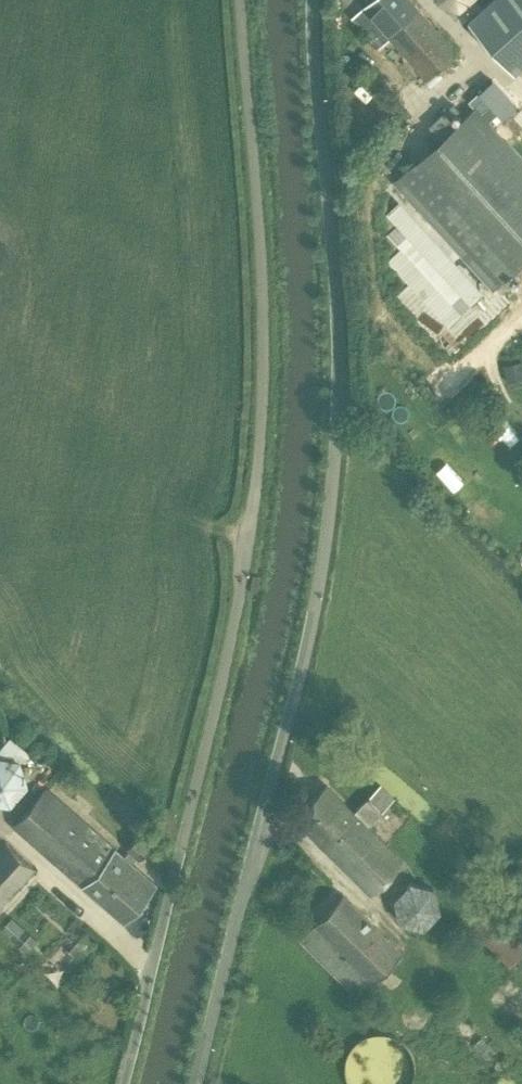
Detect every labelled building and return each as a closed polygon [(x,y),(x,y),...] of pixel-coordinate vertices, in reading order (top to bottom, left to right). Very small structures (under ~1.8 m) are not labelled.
[(413,0),(369,0),(352,16),(380,47),(391,37),(427,76),(458,48),(413,0)] [(436,2),(440,6),(445,9),(451,11),(457,11),(463,9),(468,5),(472,1),(472,0),(435,0),(436,2)] [(468,20),(510,68),(521,57),(521,0),(490,0),(468,20)] [(454,104),(449,108),(453,112),(454,113),(459,110),(454,104)] [(393,181),(491,288),(521,260),(521,154),(520,152),(521,149),(521,127),(503,107),(490,119),(477,105),(456,124),(443,136),(393,181)] [(456,124),(445,112),(431,124),(443,136),(456,124)] [(10,804),(28,783),(21,758),(0,754),(0,802),(10,804)] [(326,783),(295,814),(371,890),(403,858),(368,824),(394,797),(380,784),(354,810),(326,783)] [(123,920),(156,882),(131,860),(136,855),(139,857),(150,845),(138,834),(126,846),(129,849),(124,854),(115,847),(45,787),(13,823),(83,884),(123,920)] [(35,867),(6,840),(0,846),(0,905),(35,867)] [(424,928),(441,910),(434,886),(411,881),(393,898),(400,921),(424,928)] [(359,995),(403,950),(343,892),(299,937),(359,995)] [(413,1067),(412,1060),(411,1054),(407,1048),(403,1042),(398,1038),(392,1036),(385,1034),(379,1033),(375,1034),(367,1036),(360,1040),(356,1044),(352,1049),(349,1054),(348,1060),(347,1067),(348,1074),(349,1079),(352,1083),(408,1083),(411,1079),(412,1074),(413,1067)]
